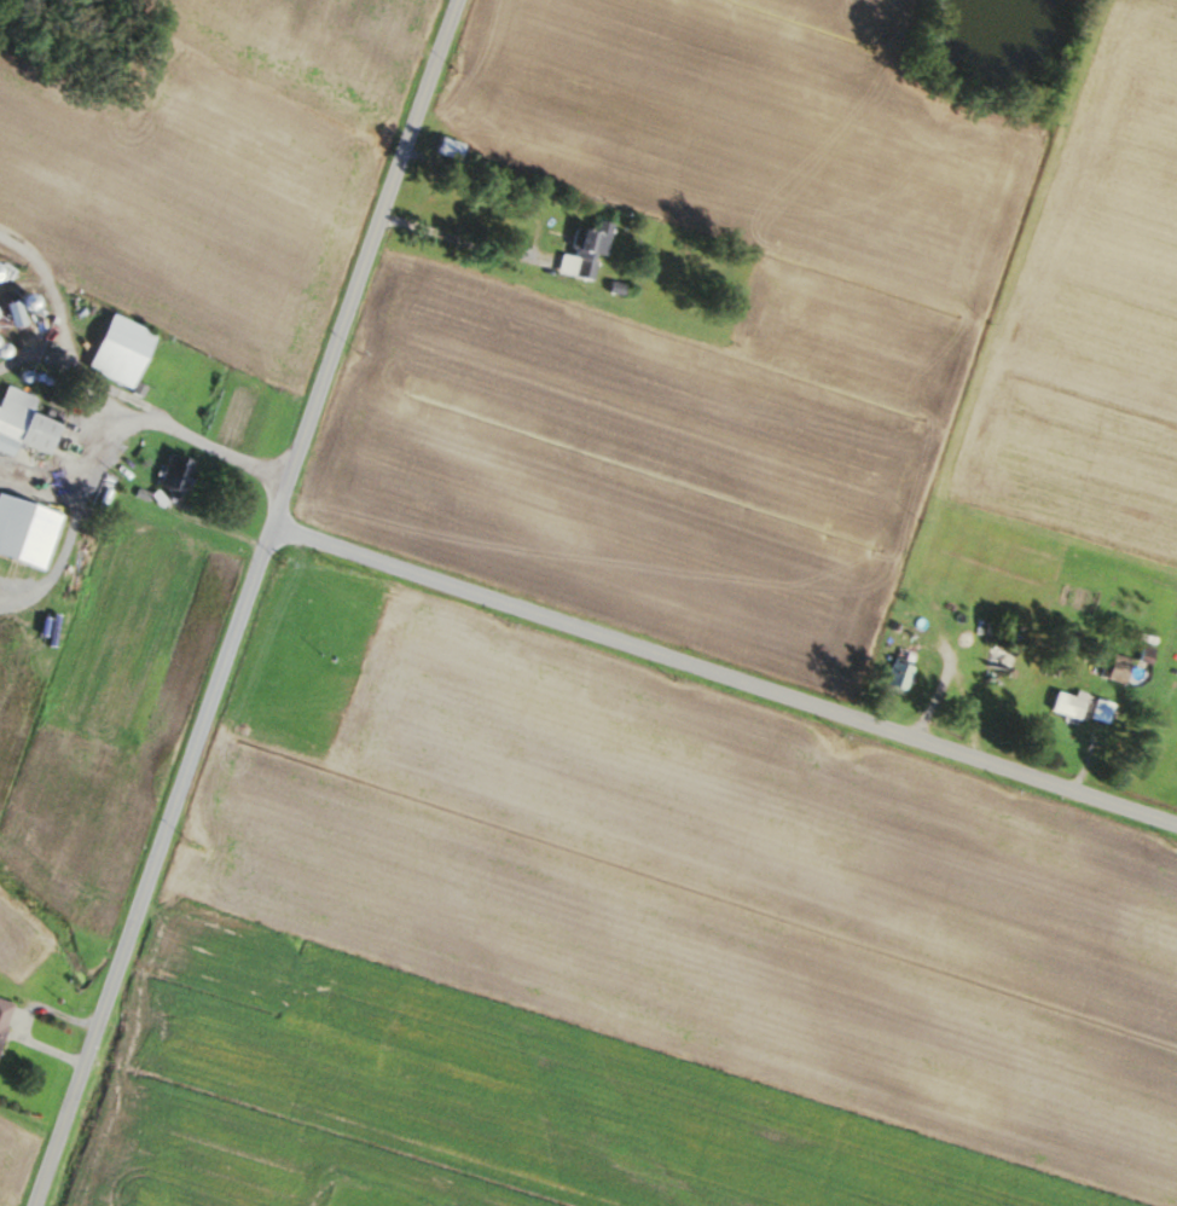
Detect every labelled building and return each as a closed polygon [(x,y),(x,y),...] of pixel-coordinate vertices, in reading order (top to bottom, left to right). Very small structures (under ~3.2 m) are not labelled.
[(454,161),(460,144),(434,134),(428,152),(454,161)] [(554,272),(587,279),(592,254),(600,255),(607,222),(592,219),(590,231),(571,227),(565,255),(558,253),(554,272)] [(147,331),(102,313),(80,368),(125,386),(147,331)] [(24,413),(30,397),(1,386),(0,389),(0,450),(4,452),(8,443),(37,453),(48,422),(24,413)] [(189,464),(165,453),(149,489),(173,500),(189,464)] [(0,498),(0,558),(40,568),(54,512),(0,498)] [(975,679),(999,685),(1008,649),(984,643),(975,679)] [(1126,655),(1102,649),(1095,677),(1120,683),(1126,655)] [(879,686),(899,693),(909,664),(889,657),(879,686)] [(1045,709),(1076,720),(1085,694),(1072,689),(1069,695),(1052,689),(1045,709)]
